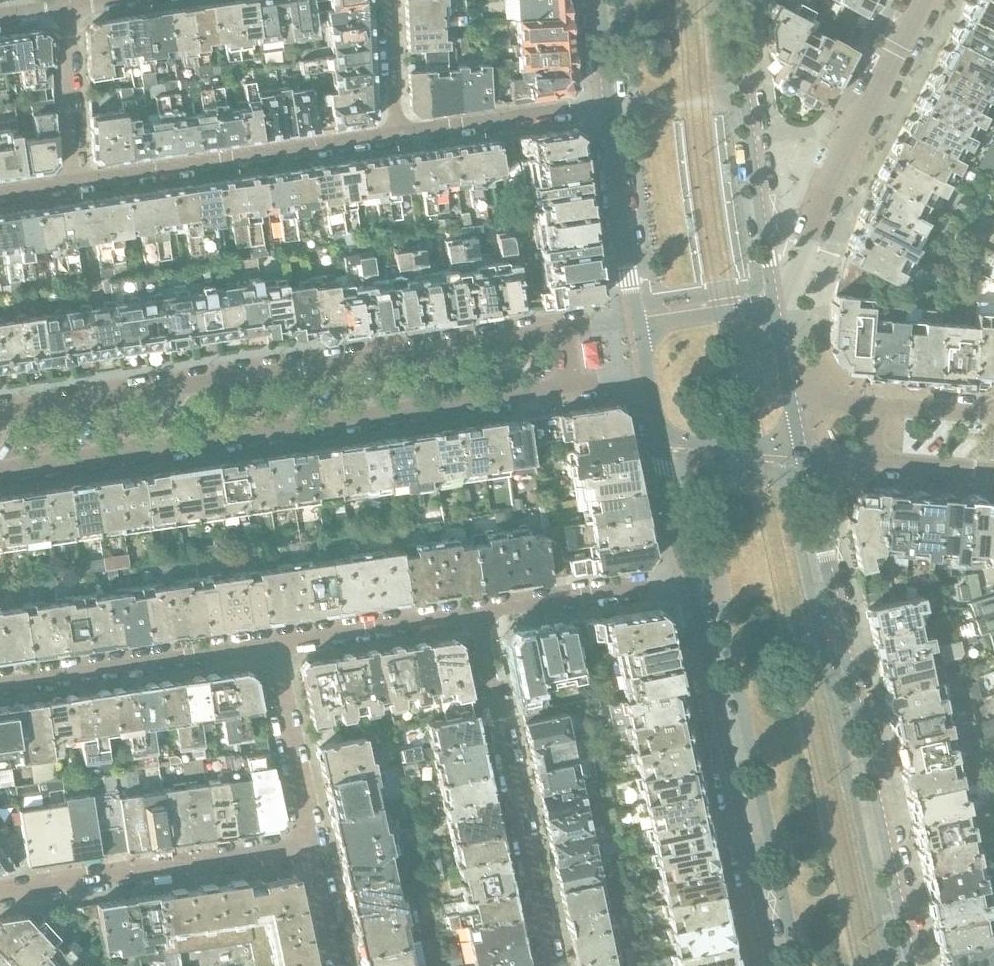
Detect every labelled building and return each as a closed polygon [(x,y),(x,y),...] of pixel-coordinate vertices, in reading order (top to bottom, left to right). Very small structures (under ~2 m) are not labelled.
[(257,36),(252,0),(246,0),(231,2),(239,59),(250,57),(247,37),(257,36)] [(280,41),(276,18),(287,17),(284,0),(252,0),(257,36),(258,40),(267,39),(268,43),(280,41)] [(287,17),(276,18),(280,41),(297,39),(297,35),(312,32),(311,24),(316,24),(315,14),(310,14),(308,1),(308,0),(284,0),(287,17)] [(369,18),(368,0),(329,0),(331,10),(328,11),(347,9),(348,20),(369,18)] [(443,27),(442,17),(442,14),(441,5),(446,4),(446,0),(404,0),(405,18),(418,18),(419,29),(443,27)] [(566,0),(515,0),(516,20),(568,17),(566,0)] [(783,64),(811,9),(796,1),(791,10),(774,1),(775,0),(765,0),(766,16),(771,19),(767,27),(769,47),(772,48),(769,52),(771,58),(783,64)] [(866,17),(870,8),(875,6),(879,0),(834,0),(866,17)] [(987,0),(974,0),(972,3),(967,4),(962,13),(964,18),(993,32),(993,3),(987,0)] [(239,59),(231,2),(209,5),(214,42),(224,41),(227,61),(239,59)] [(214,42),(209,5),(188,9),(196,66),(197,66),(198,78),(209,76),(210,75),(219,74),(218,65),(209,67),(205,44),(214,42)] [(184,68),(196,66),(188,9),(166,12),(171,49),(181,47),(184,68)] [(371,41),(369,18),(348,20),(347,9),(328,11),(327,11),(327,12),(326,12),(331,46),(371,41)] [(798,95),(828,38),(817,32),(814,37),(801,30),(812,9),(811,9),(783,64),(773,82),(775,88),(781,91),(787,89),(798,95)] [(161,50),(171,49),(166,12),(146,15),(154,72),(164,70),(161,50)] [(155,84),(146,15),(124,18),(130,66),(138,64),(142,86),(148,86),(152,85),(155,84)] [(466,25),(466,16),(452,17),(452,26),(466,25)] [(570,42),(568,17),(516,20),(518,45),(570,42)] [(130,66),(124,18),(101,22),(108,73),(109,73),(110,78),(122,76),(121,67),(130,66)] [(407,51),(423,50),(446,49),(448,49),(448,39),(443,39),(443,27),(419,29),(418,18),(405,18),(407,51)] [(964,18),(960,26),(955,27),(950,36),(952,41),(993,62),(993,32),(964,18)] [(661,19),(649,20),(649,22),(650,31),(650,32),(662,31),(661,19)] [(88,76),(108,73),(101,22),(92,23),(85,31),(88,76)] [(34,102),(45,100),(43,89),(52,88),(51,78),(51,64),(50,38),(41,31),(25,33),(31,84),(32,84),(32,89),(34,102)] [(31,84),(25,33),(7,36),(12,69),(19,68),(22,84),(23,84),(24,85),(31,84)] [(12,69),(7,36),(0,37),(0,108),(6,107),(5,96),(4,87),(5,87),(4,75),(12,73),(12,69)] [(509,46),(509,38),(496,39),(496,46),(509,46)] [(668,54),(667,38),(650,39),(651,55),(668,54)] [(828,38),(798,95),(800,101),(808,106),(814,104),(823,108),(853,50),(842,44),(838,54),(823,47),(828,38)] [(372,64),(371,41),(331,46),(332,56),(299,60),(301,73),(309,72),(328,70),(372,64)] [(952,41),(948,48),(943,50),(938,59),(940,64),(991,89),(992,87),(993,83),(993,62),(952,41)] [(519,69),(572,65),(571,51),(570,42),(518,45),(519,63),(510,62),(510,59),(494,61),(494,71),(519,69)] [(241,70),(240,63),(219,66),(220,74),(241,70)] [(373,99),(372,64),(328,70),(331,92),(350,90),(352,102),(373,99)] [(979,112),(985,101),(990,104),(993,96),(993,89),(992,87),(991,89),(940,64),(936,71),(931,73),(927,82),(928,87),(979,112)] [(427,115),(424,71),(413,72),(413,65),(408,65),(410,109),(418,116),(427,115)] [(456,70),(458,110),(490,105),(489,71),(488,65),(477,65),(478,70),(466,71),(466,66),(456,67),(456,70)] [(574,85),(572,65),(519,69),(519,77),(512,78),(509,80),(511,102),(567,94),(574,85)] [(276,72),(275,67),(275,66),(253,69),(254,75),(276,72)] [(427,115),(458,110),(456,70),(446,70),(446,75),(434,75),(434,71),(424,71),(427,115)] [(311,83),(309,72),(301,73),(303,84),(311,83)] [(197,149),(218,146),(210,88),(209,76),(198,78),(196,78),(199,90),(198,90),(201,113),(192,114),(197,149)] [(188,90),(186,79),(176,81),(178,92),(188,90)] [(175,152),(197,149),(192,114),(191,115),(189,101),(179,103),(178,93),(176,93),(174,80),(166,81),(175,152)] [(175,152),(166,81),(163,82),(163,83),(155,84),(152,85),(148,86),(150,98),(155,97),(157,114),(146,116),(152,156),(175,152)] [(240,143),(263,139),(256,91),(255,92),(254,82),(243,84),(246,101),(235,103),(236,108),(235,108),(240,143)] [(240,143),(235,108),(225,109),(222,86),(210,88),(218,146),(240,143)] [(295,135),(318,131),(314,96),(313,95),(311,95),(311,88),(289,91),(288,87),(276,89),(279,112),(291,110),(295,135)] [(984,115),(979,112),(928,87),(924,94),(919,96),(915,105),(916,110),(971,139),(973,136),(968,134),(973,123),(979,126),(984,115)] [(131,159),(152,156),(146,116),(146,115),(137,116),(134,99),(133,88),(120,89),(122,99),(123,111),(131,159)] [(263,139),(295,135),(291,110),(279,112),(276,89),(256,91),(263,139)] [(374,115),(373,99),(352,102),(350,90),(331,92),(328,92),(328,94),(314,96),(318,131),(367,124),(374,115)] [(34,133),(18,135),(24,175),(49,171),(56,162),(53,100),(45,100),(34,102),(29,103),(34,133)] [(971,139),(916,110),(912,117),(907,119),(903,128),(904,133),(960,161),(961,159),(956,156),(962,144),(968,147),(971,139)] [(131,159),(123,111),(90,116),(91,156),(100,164),(113,162),(131,159)] [(18,135),(18,133),(9,135),(8,129),(0,130),(0,179),(24,175),(18,135)] [(526,160),(582,152),(580,136),(571,130),(518,138),(520,154),(524,153),(526,160)] [(955,171),(960,161),(904,133),(900,141),(897,139),(888,156),(946,184),(947,183),(943,181),(950,168),(955,171)] [(502,177),(501,164),(497,141),(473,144),(481,207),(494,205),(490,178),(502,177)] [(484,223),(481,207),(473,144),(450,148),(455,184),(467,182),(471,209),(473,208),(475,224),(484,223)] [(455,184),(450,148),(427,151),(436,213),(447,212),(443,185),(455,184)] [(983,171),(989,175),(993,165),(993,149),(983,171)] [(436,213),(427,151),(403,155),(408,190),(421,189),(424,215),(436,213)] [(552,180),(585,175),(584,170),(582,152),(526,160),(520,161),(523,184),(529,184),(531,196),(554,193),(552,180)] [(397,192),(408,190),(403,155),(379,158),(389,220),(401,219),(397,192)] [(946,184),(888,156),(877,178),(926,204),(933,191),(940,195),(946,184)] [(389,220),(379,158),(356,162),(362,198),(375,196),(378,222),(389,220)] [(344,244),(354,243),(357,242),(355,231),(358,230),(353,199),(362,198),(356,162),(332,165),(342,232),(344,244)] [(342,232),(332,165),(309,169),(314,206),(324,205),(328,234),(342,232)] [(309,169),(283,172),(295,240),(310,237),(305,207),(314,206),(309,169)] [(295,240),(283,172),(261,176),(267,213),(277,211),(281,242),(295,240)] [(982,193),(989,180),(990,177),(982,173),(974,189),(982,193)] [(590,213),(585,175),(552,180),(554,193),(531,196),(534,221),(590,213)] [(236,179),(248,257),(255,256),(254,249),(256,249),(255,245),(262,244),(258,214),(267,213),(261,176),(236,179)] [(921,214),(926,204),(877,178),(870,192),(872,197),(873,198),(868,207),(919,234),(919,233),(924,236),(930,239),(930,240),(942,246),(945,241),(934,235),(938,227),(930,223),(919,217),(921,214)] [(241,258),(248,257),(236,179),(214,183),(220,222),(221,222),(220,219),(229,218),(234,248),(239,248),(241,258)] [(214,183),(191,186),(204,266),(216,264),(210,223),(220,222),(214,183)] [(204,266),(191,186),(168,190),(174,228),(185,226),(189,256),(193,255),(195,267),(204,266)] [(168,190),(146,193),(157,271),(157,272),(168,270),(167,259),(170,259),(165,229),(174,228),(168,190)] [(157,271),(146,193),(124,196),(130,234),(139,233),(144,262),(146,273),(157,271)] [(130,234),(124,196),(100,200),(112,267),(124,265),(119,236),(130,234)] [(103,294),(111,292),(109,281),(109,278),(113,278),(112,267),(100,200),(79,203),(84,241),(94,240),(100,280),(101,280),(103,294)] [(56,206),(67,285),(76,284),(74,272),(79,272),(75,243),(84,241),(79,203),(56,206)] [(58,286),(67,285),(56,206),(34,210),(39,248),(49,246),(53,276),(56,275),(58,286)] [(913,245),(919,234),(868,207),(863,208),(858,217),(860,223),(863,224),(858,233),(915,263),(922,249),(920,249),(913,245)] [(34,210),(11,213),(23,292),(33,290),(32,279),(34,278),(30,249),(39,248),(34,210)] [(525,223),(523,211),(510,213),(512,225),(525,223)] [(11,213),(0,215),(0,253),(4,253),(10,293),(23,292),(11,213)] [(471,225),(469,213),(461,214),(463,226),(471,225)] [(595,251),(590,213),(534,221),(538,246),(562,242),(563,256),(595,251)] [(448,219),(437,221),(439,230),(450,229),(448,219)] [(383,239),(381,231),(368,233),(369,241),(383,239)] [(979,246),(983,238),(969,231),(965,239),(979,246)] [(522,307),(520,293),(516,267),(517,267),(513,238),(512,232),(496,234),(500,262),(489,264),(496,315),(509,313),(513,308),(522,307)] [(344,243),(342,233),(331,234),(333,245),(344,243)] [(902,288),(915,263),(858,233),(853,234),(848,244),(850,249),(845,257),(845,258),(872,272),(902,288)] [(484,316),(496,315),(489,264),(488,253),(476,255),(473,236),(459,239),(462,264),(463,270),(469,315),(480,313),(484,316)] [(513,238),(517,267),(524,266),(522,249),(520,237),(513,238)] [(461,316),(469,315),(463,270),(462,264),(459,239),(444,241),(448,269),(437,271),(444,322),(458,320),(461,316)] [(599,275),(595,251),(563,256),(562,242),(538,246),(543,282),(599,275)] [(433,324),(444,322),(437,271),(426,272),(422,244),(409,246),(408,245),(407,245),(411,272),(412,278),(419,322),(428,320),(433,324)] [(419,322),(412,278),(411,272),(407,245),(392,247),(396,277),(386,279),(394,330),(406,328),(410,323),(419,322)] [(333,332),(340,331),(333,287),(335,286),(329,246),(324,247),(328,274),(308,278),(308,280),(316,332),(317,336),(322,340),(329,339),(332,335),(333,334),(333,332)] [(381,332),(394,330),(386,279),(375,280),(371,252),(356,254),(360,279),(369,278),(370,285),(361,286),(367,330),(377,328),(381,332)] [(367,330),(361,286),(360,279),(356,254),(341,257),(345,285),(335,286),(333,287),(340,331),(341,336),(341,337),(342,337),(355,336),(358,331),(367,330)] [(864,370),(869,317),(869,308),(852,307),(852,296),(840,296),(843,282),(871,285),(872,272),(845,258),(842,264),(838,280),(834,295),(833,304),(832,304),(831,319),(829,340),(829,342),(830,344),(831,345),(832,345),(832,349),(838,361),(846,361),(845,369),(864,370)] [(937,269),(927,262),(922,267),(934,273),(937,269)] [(185,288),(182,268),(173,269),(174,274),(177,274),(177,277),(179,277),(181,288),(185,288)] [(599,275),(543,282),(545,291),(539,292),(541,308),(594,300),(601,291),(599,275)] [(249,284),(235,286),(241,334),(241,336),(247,338),(253,337),(258,333),(258,331),(266,330),(260,282),(259,278),(248,280),(249,284)] [(291,331),(285,288),(284,278),(260,282),(266,330),(266,336),(272,338),(278,337),(283,333),(283,332),(291,331)] [(109,281),(111,292),(118,291),(116,280),(109,281)] [(308,333),(316,332),(308,280),(300,281),(300,286),(285,288),(291,331),(292,337),(298,339),(304,338),(308,334),(308,333)] [(241,334),(235,286),(234,282),(224,283),(225,288),(212,290),(210,290),(217,337),(217,339),(223,341),(229,341),(234,337),(234,335),(241,334)] [(209,338),(217,337),(210,290),(212,290),(211,285),(200,287),(200,291),(186,293),(192,342),(193,343),(199,345),(204,344),(209,340),(209,338)] [(192,342),(186,293),(185,289),(175,290),(175,287),(160,289),(160,293),(169,346),(169,347),(174,349),(180,348),(184,345),(184,343),(192,342)] [(160,347),(169,346),(160,293),(151,294),(152,298),(137,301),(143,348),(144,350),(149,352),(155,352),(160,348),(160,347)] [(136,350),(143,348),(137,301),(136,297),(127,298),(127,302),(113,304),(120,353),(119,354),(125,356),(131,355),(136,352),(136,350)] [(897,382),(900,382),(906,307),(905,307),(905,298),(900,297),(898,319),(869,317),(864,370),(864,375),(868,380),(877,381),(881,378),(885,378),(888,382),(892,378),(898,379),(897,382)] [(42,369),(46,365),(40,316),(24,318),(22,310),(18,311),(16,299),(11,300),(14,319),(16,319),(22,368),(30,366),(30,367),(36,370),(42,369)] [(111,353),(120,353),(113,304),(112,300),(102,301),(103,306),(88,308),(95,356),(95,358),(101,360),(106,359),(111,355),(111,353)] [(957,387),(969,388),(975,307),(970,303),(967,303),(966,316),(968,316),(967,325),(938,323),(934,380),(938,385),(947,386),(952,382),(957,382),(957,387)] [(95,356),(88,308),(88,304),(78,306),(78,310),(64,312),(70,360),(70,361),(76,364),(82,363),(87,359),(87,357),(95,356)] [(62,362),(70,360),(64,312),(63,307),(53,309),(54,314),(40,316),(46,365),(52,367),(58,366),(62,362)] [(934,380),(938,323),(937,323),(938,310),(906,307),(900,382),(917,384),(917,379),(934,380)] [(975,310),(975,307),(969,388),(983,389),(987,385),(988,376),(993,376),(993,312),(975,310)] [(22,368),(16,319),(14,319),(0,322),(0,370),(5,369),(5,371),(11,373),(17,372),(22,368)] [(572,441),(626,431),(622,413),(612,407),(546,417),(530,419),(534,446),(570,441),(572,441)] [(500,423),(508,476),(534,472),(530,447),(525,420),(500,423)] [(508,476),(500,423),(476,427),(484,479),(508,476)] [(460,483),(484,479),(476,427),(452,431),(460,483)] [(436,486),(460,483),(452,431),(428,434),(436,486)] [(631,454),(626,431),(572,441),(574,453),(566,455),(570,477),(574,476),(601,472),(599,459),(631,454)] [(436,486),(428,434),(405,438),(413,490),(436,486)] [(413,490),(405,438),(381,441),(389,493),(413,490)] [(365,497),(389,493),(381,441),(356,445),(365,497)] [(365,497),(356,445),(334,448),(342,500),(365,497)] [(342,500),(334,448),(310,452),(318,504),(333,502),(337,524),(336,524),(337,536),(348,536),(342,500)] [(294,507),(318,504),(310,452),(286,455),(294,507)] [(638,491),(631,454),(599,459),(601,472),(574,476),(576,486),(581,485),(583,499),(586,499),(638,491)] [(270,511),(294,507),(286,455),(262,459),(270,511)] [(270,511),(262,459),(239,463),(247,514),(270,511)] [(222,518),(247,514),(239,463),(214,466),(222,518)] [(198,522),(222,518),(214,466),(190,470),(198,522)] [(198,522),(190,470),(164,474),(172,526),(198,522)] [(149,529),(172,526),(164,474),(141,477),(149,529)] [(123,533),(149,529),(141,477),(115,481),(123,533)] [(99,537),(123,533),(115,481),(91,485),(99,537)] [(99,537),(91,485),(66,488),(73,541),(99,537)] [(73,541),(66,488),(41,492),(49,544),(73,541)] [(469,500),(468,489),(461,490),(463,501),(469,500)] [(908,552),(912,496),(901,495),(898,491),(888,490),(884,494),(879,551),(879,550),(895,551),(894,562),(897,565),(906,566),(908,552)] [(643,515),(638,491),(586,499),(588,511),(582,512),(583,522),(584,524),(643,515)] [(24,548),(49,544),(41,492),(16,496),(24,548)] [(934,558),(940,498),(928,497),(925,493),(916,492),(912,496),(908,552),(922,553),(922,557),(934,558)] [(879,551),(884,494),(873,493),(864,493),(861,495),(858,498),(855,500),(853,503),(851,507),(850,510),(850,514),(851,519),(848,519),(848,524),(848,528),(857,569),(870,566),(867,554),(879,551)] [(949,568),(961,569),(967,500),(956,499),(953,495),(943,494),(940,498),(934,558),(934,559),(935,554),(950,556),(950,557),(949,568)] [(24,548),(16,496),(0,498),(0,552),(24,548)] [(961,569),(964,569),(985,567),(993,564),(993,517),(991,507),(983,507),(984,501),(980,497),(970,496),(967,500),(961,569)] [(542,528),(548,527),(545,503),(537,505),(542,528)] [(441,510),(443,522),(452,521),(450,509),(441,510)] [(551,578),(547,552),(545,552),(543,536),(543,534),(528,536),(527,531),(526,527),(510,530),(508,521),(510,521),(508,511),(502,512),(514,583),(551,578)] [(380,529),(377,512),(368,513),(371,531),(380,529)] [(498,585),(514,583),(502,512),(495,513),(496,524),(498,524),(500,531),(484,534),(470,536),(471,545),(477,589),(498,585)] [(431,524),(443,522),(441,515),(417,518),(418,526),(431,524)] [(648,539),(643,515),(584,524),(583,522),(548,527),(542,528),(543,534),(543,536),(547,535),(548,538),(563,536),(565,550),(592,545),(592,548),(648,539)] [(441,532),(440,523),(432,524),(433,533),(441,532)] [(182,544),(180,531),(173,532),(175,546),(182,544)] [(370,543),(369,532),(360,534),(362,544),(370,543)] [(154,564),(149,534),(144,535),(150,565),(154,564)] [(274,537),(276,546),(291,543),(290,534),(274,537)] [(442,594),(477,589),(471,545),(456,547),(455,538),(433,541),(442,594)] [(260,547),(259,539),(251,540),(252,548),(260,547)] [(648,539),(592,548),(594,557),(589,558),(570,560),(572,575),(645,564),(652,554),(648,539)] [(406,599),(442,594),(433,541),(413,544),(414,553),(400,555),(399,550),(406,599)] [(288,544),(276,546),(277,555),(290,553),(288,544)] [(547,552),(551,578),(565,576),(561,549),(547,552)] [(406,599),(399,550),(363,556),(370,605),(406,599)] [(128,568),(127,556),(126,554),(119,555),(120,568),(128,568)] [(335,610),(370,605),(363,556),(327,561),(335,610)] [(335,610),(327,561),(258,572),(265,620),(279,618),(335,610)] [(66,575),(64,564),(54,566),(56,577),(66,575)] [(46,579),(52,578),(54,578),(52,566),(44,567),(46,579)] [(241,624),(265,620),(258,572),(257,568),(234,571),(235,576),(223,578),(226,601),(237,599),(241,624)] [(117,580),(116,570),(107,571),(108,581),(117,580)] [(29,582),(27,572),(19,574),(21,583),(29,582)] [(205,629),(241,624),(237,599),(226,601),(223,578),(221,578),(221,573),(197,576),(205,629)] [(182,633),(205,629),(197,576),(174,580),(175,585),(163,586),(167,610),(178,608),(182,633)] [(87,647),(79,594),(57,597),(55,597),(52,578),(46,579),(43,580),(45,592),(42,595),(43,599),(45,599),(49,627),(61,625),(64,650),(87,647)] [(167,610),(163,586),(163,583),(139,586),(146,638),(182,633),(178,608),(167,610)] [(967,587),(967,585),(959,587),(961,601),(969,599),(969,596),(967,587)] [(978,585),(967,587),(969,596),(969,599),(980,596),(978,585)] [(123,642),(146,638),(139,586),(114,590),(114,594),(105,595),(107,618),(119,617),(123,642)] [(87,647),(123,642),(119,617),(107,618),(105,595),(103,595),(102,590),(79,594),(87,647)] [(881,600),(881,591),(864,594),(866,603),(881,600)] [(871,634),(921,623),(918,612),(924,611),(921,595),(903,599),(866,608),(871,634)] [(993,613),(993,596),(970,603),(964,605),(968,619),(974,618),(974,620),(993,613)] [(28,656),(64,650),(61,625),(49,627),(45,599),(43,599),(20,603),(21,609),(28,656)] [(28,656),(21,609),(0,612),(0,660),(28,656)] [(615,650),(669,639),(665,617),(655,611),(585,621),(588,640),(604,637),(606,652),(615,650)] [(974,620),(966,622),(950,626),(954,641),(959,640),(959,641),(962,641),(961,639),(979,634),(979,635),(987,633),(993,630),(993,613),(974,620)] [(588,640),(585,621),(566,624),(572,649),(576,648),(589,645),(588,640)] [(871,634),(876,659),(925,649),(932,647),(930,637),(924,638),(921,623),(871,634)] [(583,680),(576,648),(572,649),(566,624),(528,630),(540,689),(583,680)] [(540,689),(528,630),(512,632),(506,641),(529,746),(570,737),(564,713),(548,717),(545,705),(547,704),(545,693),(541,694),(540,689)] [(674,663),(669,639),(615,650),(619,675),(674,663)] [(887,694),(940,682),(945,681),(942,665),(943,665),(945,660),(958,658),(962,652),(961,648),(959,641),(959,640),(954,641),(934,645),(937,657),(927,659),(925,649),(876,659),(878,667),(882,669),(883,678),(882,681),(882,685),(884,689),(886,691),(887,694)] [(426,645),(437,693),(438,693),(438,692),(453,688),(456,702),(470,699),(459,648),(449,641),(426,645)] [(437,693),(426,645),(399,649),(409,698),(412,698),(414,706),(426,704),(427,695),(437,693)] [(403,700),(409,698),(399,649),(374,652),(385,702),(388,702),(391,711),(401,708),(403,700)] [(378,704),(385,702),(374,652),(349,656),(362,712),(365,712),(366,716),(377,714),(378,704)] [(362,712),(349,656),(323,660),(336,714),(339,714),(341,722),(353,719),(353,714),(362,712)] [(328,716),(336,714),(323,660),(307,662),(300,672),(312,728),(313,728),(314,735),(332,732),(329,719),(328,716)] [(680,690),(674,663),(619,675),(624,701),(676,691),(680,690)] [(226,674),(239,754),(240,754),(238,742),(250,740),(246,715),(260,712),(253,678),(243,672),(226,674)] [(234,755),(239,754),(226,674),(202,678),(210,731),(211,731),(210,720),(220,719),(224,744),(232,743),(234,755)] [(210,731),(202,678),(180,681),(191,749),(192,757),(201,755),(199,747),(203,747),(200,732),(210,731)] [(191,749),(180,681),(156,685),(165,741),(163,727),(173,726),(177,751),(191,749)] [(891,710),(893,719),(948,706),(945,694),(942,695),(940,682),(887,694),(885,698),(887,707),(891,710)] [(975,682),(970,683),(974,695),(979,693),(977,688),(975,682)] [(970,683),(965,685),(967,691),(969,696),(974,695),(970,683)] [(154,742),(165,741),(156,685),(133,688),(145,768),(157,767),(168,765),(168,762),(158,764),(154,742)] [(133,769),(136,769),(145,768),(133,688),(109,692),(115,734),(127,733),(130,754),(133,769)] [(627,726),(681,715),(684,711),(683,701),(678,699),(676,691),(624,701),(620,702),(622,714),(625,713),(627,726)] [(105,735),(115,734),(109,692),(85,695),(95,763),(97,774),(100,773),(99,768),(105,766),(104,762),(108,761),(109,761),(105,735)] [(597,697),(599,706),(610,704),(607,693),(597,695),(597,697)] [(974,695),(969,696),(971,702),(976,701),(981,699),(979,693),(974,695)] [(95,763),(85,695),(62,699),(67,741),(79,740),(83,765),(86,765),(88,775),(97,774),(95,763)] [(599,706),(597,697),(581,701),(583,709),(599,706)] [(59,743),(67,741),(62,699),(39,702),(47,757),(52,757),(51,752),(60,751),(59,746),(59,743)] [(47,757),(39,702),(10,707),(18,762),(47,757)] [(898,744),(953,731),(951,720),(948,720),(945,708),(948,707),(948,706),(893,719),(890,723),(892,732),(897,735),(898,744)] [(10,707),(0,708),(0,765),(18,762),(10,707)] [(455,742),(478,737),(476,728),(473,714),(426,723),(433,758),(458,753),(455,742)] [(629,738),(632,752),(686,741),(690,736),(688,727),(683,724),(681,715),(627,726),(623,727),(625,739),(629,738)] [(405,727),(403,719),(393,721),(394,729),(405,727)] [(993,719),(978,723),(983,739),(993,736),(993,723),(993,719)] [(976,727),(974,721),(962,724),(963,730),(976,727)] [(378,734),(376,723),(368,725),(370,736),(378,734)] [(595,734),(593,726),(586,727),(587,733),(588,735),(595,734)] [(904,770),(959,757),(956,745),(952,746),(949,733),(953,732),(953,731),(898,744),(896,749),(897,758),(902,761),(904,770)] [(335,743),(316,747),(324,781),(331,816),(378,806),(373,783),(376,782),(376,781),(385,780),(382,769),(380,757),(368,759),(363,737),(345,740),(335,743)] [(485,772),(478,737),(455,742),(458,753),(433,758),(438,782),(485,772)] [(534,771),(575,761),(592,758),(590,747),(572,750),(570,737),(529,746),(534,771)] [(638,777),(692,766),(695,762),(693,752),(688,750),(686,741),(632,752),(628,753),(631,766),(635,766),(638,777)] [(247,771),(258,832),(276,829),(283,820),(267,749),(244,752),(247,771)] [(402,754),(405,765),(416,762),(421,761),(419,750),(402,754)] [(907,786),(909,796),(965,783),(962,770),(958,771),(955,759),(959,758),(959,757),(904,770),(901,774),(903,783),(907,786)] [(607,770),(605,758),(593,761),(596,772),(607,770)] [(204,771),(201,759),(181,762),(183,775),(204,771)] [(580,785),(575,761),(534,771),(539,794),(580,785)] [(419,776),(416,763),(403,766),(406,779),(419,776)] [(643,803),(697,792),(701,787),(698,778),(694,775),(692,766),(638,777),(638,779),(633,780),(636,792),(640,791),(643,803)] [(157,767),(145,768),(136,769),(138,788),(138,789),(147,848),(169,845),(161,791),(157,767)] [(118,791),(138,788),(136,769),(133,769),(115,772),(118,791)] [(237,835),(258,832),(247,771),(230,774),(227,781),(228,781),(237,835)] [(490,796),(485,772),(438,782),(445,816),(470,811),(468,801),(490,796)] [(71,859),(126,851),(117,793),(116,790),(114,773),(101,775),(104,792),(66,797),(71,835),(67,835),(71,859)] [(71,835),(66,797),(63,798),(64,803),(47,805),(47,801),(50,801),(48,791),(63,789),(61,779),(38,783),(50,862),(71,859),(67,835),(71,835)] [(237,835),(228,781),(227,781),(207,784),(215,838),(237,835)] [(50,862),(38,783),(37,783),(39,792),(16,795),(18,812),(19,817),(20,824),(21,828),(23,846),(26,866),(50,862)] [(915,821),(979,806),(977,798),(972,799),(973,803),(971,804),(969,796),(964,797),(961,784),(965,783),(909,796),(906,799),(908,809),(913,811),(911,813),(913,820),(915,821)] [(193,841),(215,838),(207,784),(185,787),(193,841)] [(585,808),(580,785),(539,794),(544,817),(585,808)] [(193,841),(185,787),(161,791),(169,845),(193,841)] [(126,851),(147,848),(138,789),(117,793),(126,851)] [(646,816),(648,829),(703,817),(706,813),(704,803),(699,800),(697,792),(643,803),(639,804),(641,817),(646,816)] [(498,831),(490,796),(468,801),(470,811),(445,816),(450,841),(498,831)] [(331,816),(346,885),(393,875),(388,852),(400,850),(395,827),(390,828),(383,829),(378,806),(331,816)] [(918,846),(921,847),(972,835),(985,832),(983,824),(977,825),(978,829),(976,829),(974,822),(969,823),(966,810),(979,807),(979,806),(915,821),(912,825),(914,835),(919,837),(917,839),(918,846)] [(590,832),(585,808),(544,817),(549,841),(590,832)] [(20,824),(19,817),(18,812),(11,813),(12,826),(20,824)] [(654,854),(708,843),(711,838),(709,829),(705,826),(703,817),(648,829),(644,829),(647,842),(651,841),(654,854)] [(415,827),(403,829),(404,835),(417,833),(416,826),(415,827)] [(503,855),(498,831),(450,841),(457,873),(482,868),(481,860),(503,855)] [(595,856),(590,832),(549,841),(554,865),(595,856)] [(417,833),(404,835),(405,841),(419,839),(417,833)] [(983,851),(984,855),(981,856),(981,854),(979,846),(974,847),(972,835),(921,847),(918,851),(920,861),(924,863),(922,865),(924,872),(926,873),(977,862),(991,859),(993,858),(993,848),(983,851)] [(428,845),(426,837),(419,839),(420,846),(428,845)] [(611,843),(600,845),(602,855),(612,853),(611,843)] [(708,843),(654,854),(649,855),(652,868),(657,867),(660,880),(713,868),(717,864),(715,854),(710,851),(708,843)] [(11,868),(9,860),(0,848),(0,870),(11,868)] [(510,890),(503,855),(481,860),(482,868),(457,873),(463,900),(510,890)] [(600,880),(595,856),(554,865),(559,889),(600,880)] [(930,898),(982,887),(993,884),(993,876),(989,877),(984,875),(984,874),(980,874),(977,862),(926,873),(923,877),(925,887),(930,889),(928,891),(930,898)] [(619,874),(617,866),(609,868),(611,877),(619,874)] [(665,904),(719,893),(722,889),(720,879),(715,877),(713,868),(660,880),(655,881),(658,892),(662,891),(665,904)] [(361,954),(408,944),(403,921),(415,919),(409,895),(398,897),(393,875),(346,885),(361,954)] [(254,965),(308,965),(314,965),(294,877),(261,883),(263,889),(245,892),(244,883),(153,896),(163,959),(164,965),(186,965),(184,955),(165,957),(164,954),(248,942),(254,965)] [(559,889),(568,932),(583,929),(582,925),(591,923),(590,916),(607,913),(606,908),(609,907),(606,896),(604,896),(600,880),(559,889)] [(987,913),(982,887),(930,898),(928,898),(933,926),(987,913)] [(515,914),(510,890),(463,900),(455,902),(458,914),(446,917),(449,930),(464,927),(464,925),(515,914)] [(429,893),(417,896),(418,902),(430,900),(429,893)] [(667,916),(671,930),(724,919),(728,914),(725,905),(721,902),(719,893),(665,904),(660,905),(663,917),(667,916)] [(163,959),(153,896),(118,901),(122,926),(133,925),(137,948),(139,963),(163,959)] [(433,912),(430,900),(418,902),(421,915),(433,912)] [(103,953),(137,948),(133,925),(122,926),(118,901),(96,904),(101,936),(103,953)] [(441,918),(439,906),(433,908),(435,919),(441,918)] [(574,960),(615,951),(612,935),(615,934),(613,924),(610,925),(607,913),(590,916),(591,923),(582,925),(583,929),(568,932),(574,960)] [(993,939),(987,913),(933,926),(939,951),(993,939)] [(521,939),(515,914),(464,925),(464,927),(471,962),(495,957),(492,945),(521,939)] [(1,955),(33,926),(23,915),(6,918),(0,918),(0,954),(1,955)] [(33,926),(1,955),(0,956),(9,965),(15,965),(26,965),(59,937),(41,919),(33,926)] [(676,955),(730,944),(733,940),(731,930),(726,927),(724,919),(671,930),(666,931),(667,935),(668,941),(673,940),(676,955)] [(76,955),(75,954),(81,948),(74,941),(68,947),(59,937),(26,965),(63,965),(76,955)] [(521,939),(492,945),(495,957),(471,962),(472,965),(526,965),(521,939)] [(993,939),(939,951),(942,965),(993,965),(993,944),(993,939)] [(363,965),(425,965),(424,965),(420,942),(408,944),(361,954),(363,965)] [(738,964),(736,956),(731,953),(730,944),(676,955),(671,957),(673,965),(737,965),(738,964)] [(633,948),(624,950),(628,965),(637,965),(633,948)] [(459,950),(442,954),(445,965),(449,965),(462,963),(459,950)] [(615,951),(574,960),(575,965),(619,965),(615,951)] [(76,955),(63,965),(86,965),(76,955)]
